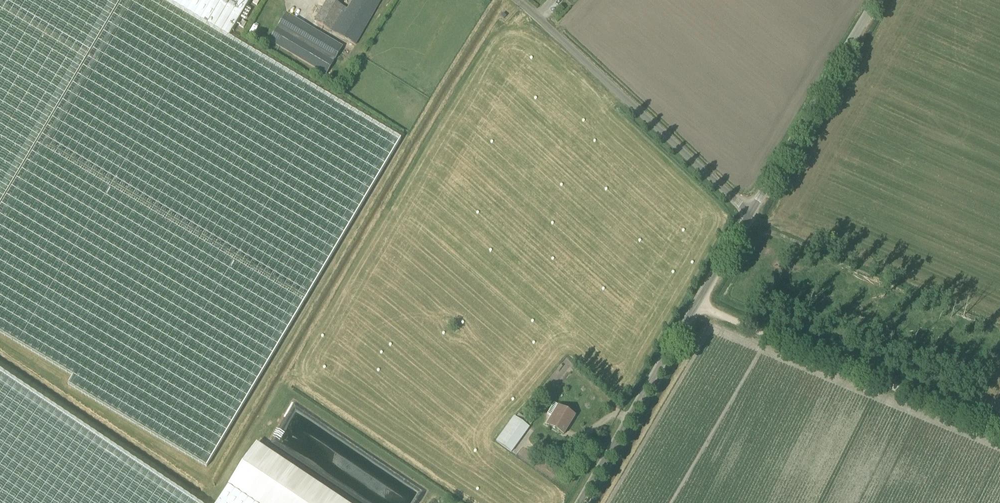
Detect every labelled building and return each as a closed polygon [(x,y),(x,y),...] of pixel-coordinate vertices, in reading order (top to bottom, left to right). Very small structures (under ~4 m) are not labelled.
[(73,376),(68,385),(206,467),(400,140),(226,38),(250,0),(0,0),(0,332),(73,376)] [(315,21),(328,29),(356,46),(382,0),(353,0),(348,9),(331,0),(327,0),(315,21)] [(324,37),(310,28),(286,14),(270,42),(326,75),(343,48),(324,37)] [(0,371),(0,502),(199,502),(0,371)] [(552,416),(547,425),(564,435),(567,428),(569,424),(570,424),(575,416),(561,407),(554,418),(552,416)] [(511,452),(530,428),(514,416),(496,441),(511,452)] [(257,444),(218,502),(346,502),(257,444)]
